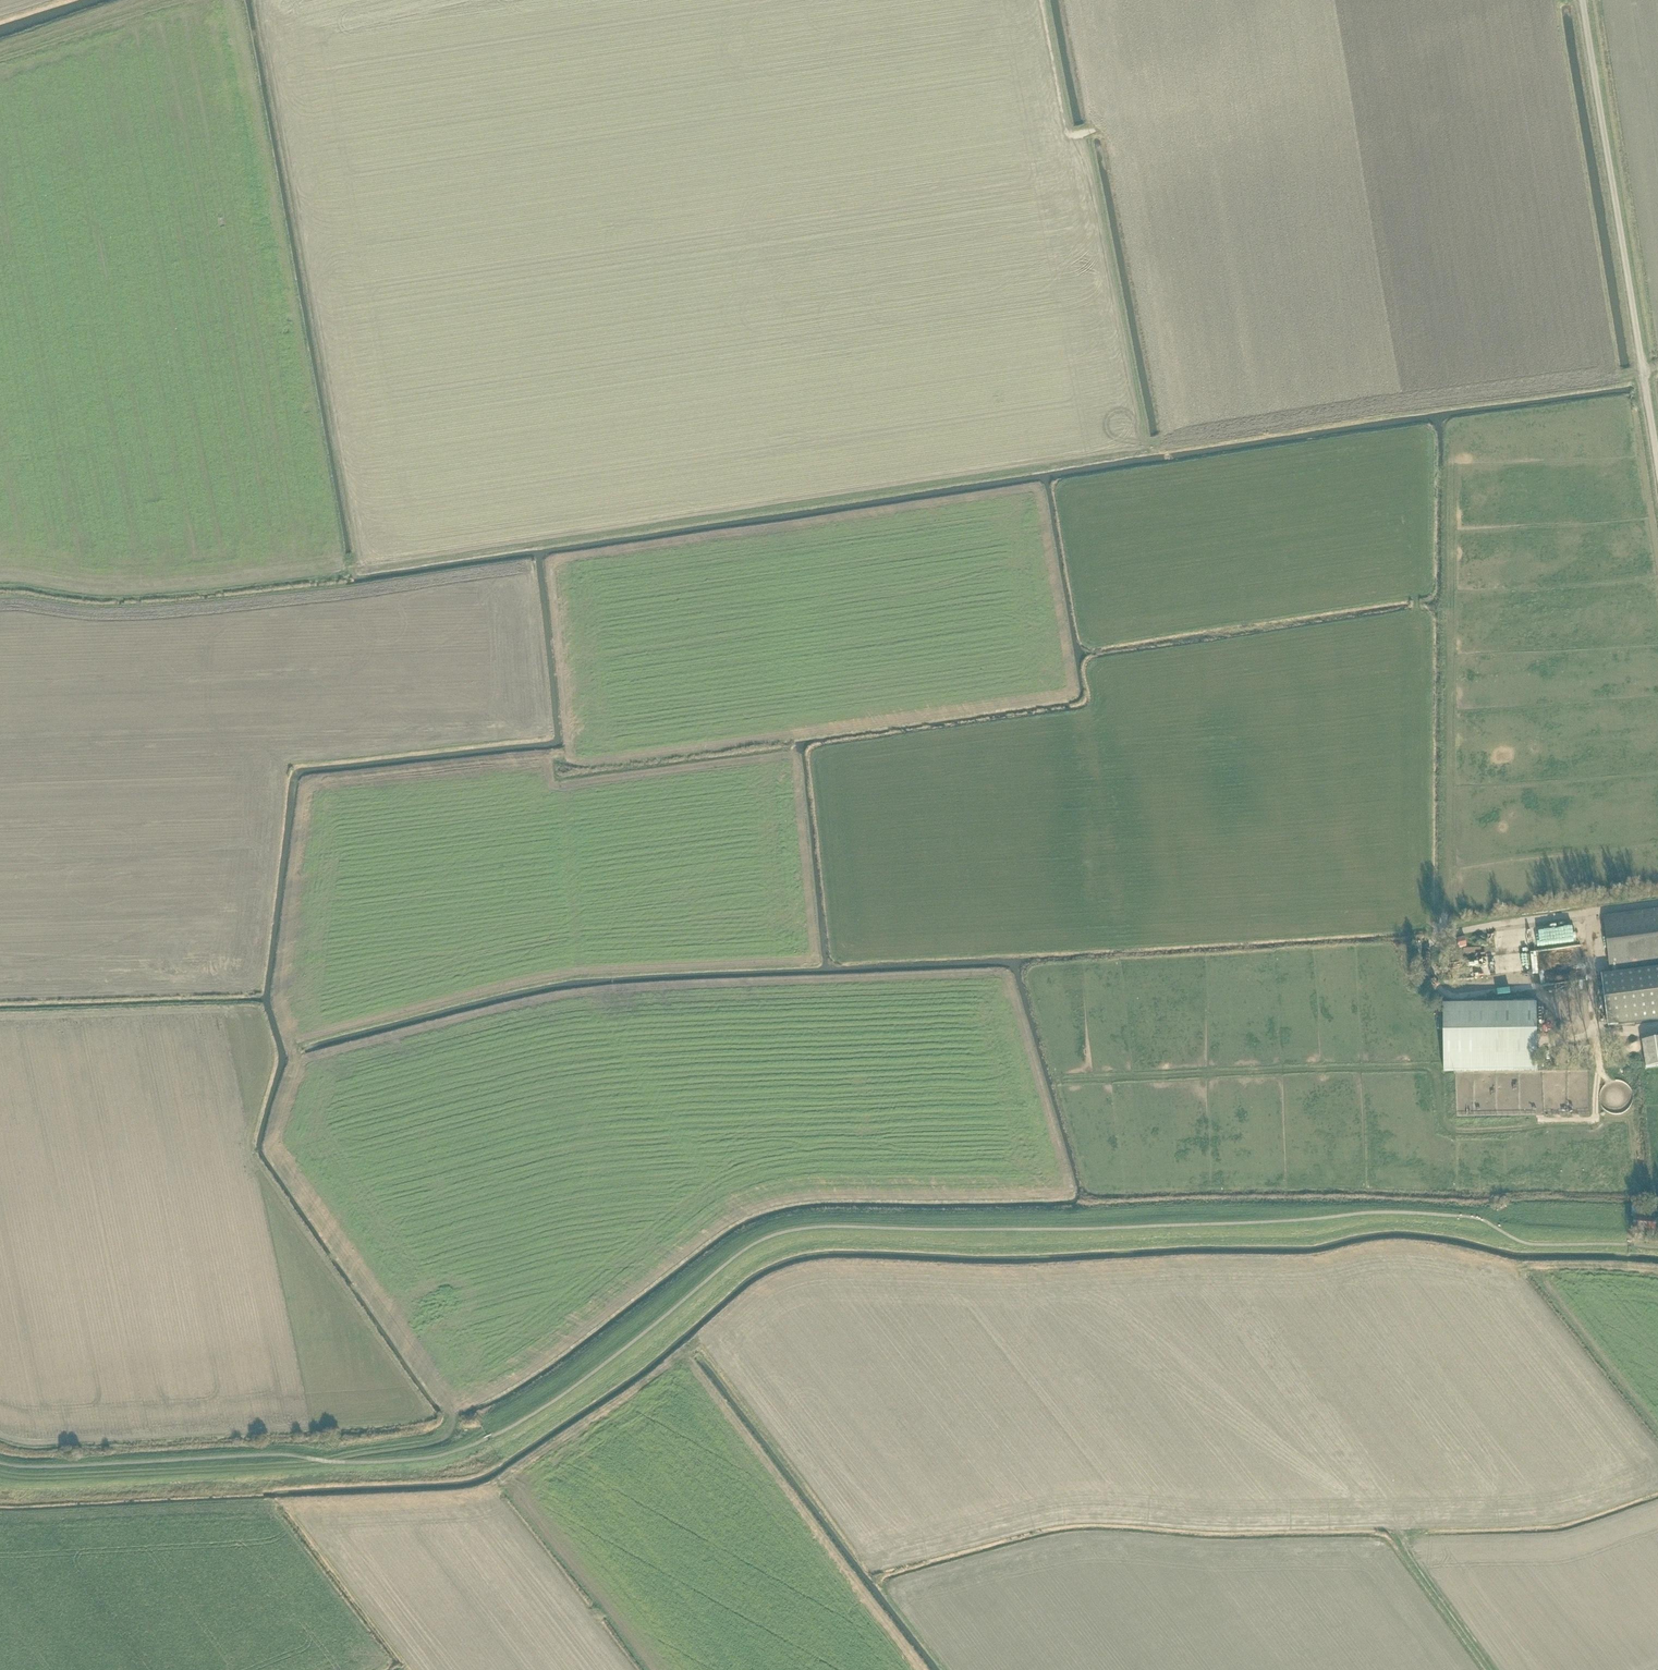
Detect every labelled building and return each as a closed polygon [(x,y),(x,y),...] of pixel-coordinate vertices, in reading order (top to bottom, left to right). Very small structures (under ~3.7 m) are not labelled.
[(1657,965),(1657,911),(1603,919),(1610,972),(1612,971),(1613,975),(1601,977),(1608,1028),(1657,1021),(1657,969),(1618,975),(1618,971),(1657,965)] [(1464,939),(1458,940),(1459,949),(1466,948),(1464,939)] [(1537,1072),(1537,1037),(1537,1006),(1443,1007),(1444,1072),(1537,1072)] [(1642,1042),(1646,1069),(1657,1067),(1657,1039),(1642,1042)]
